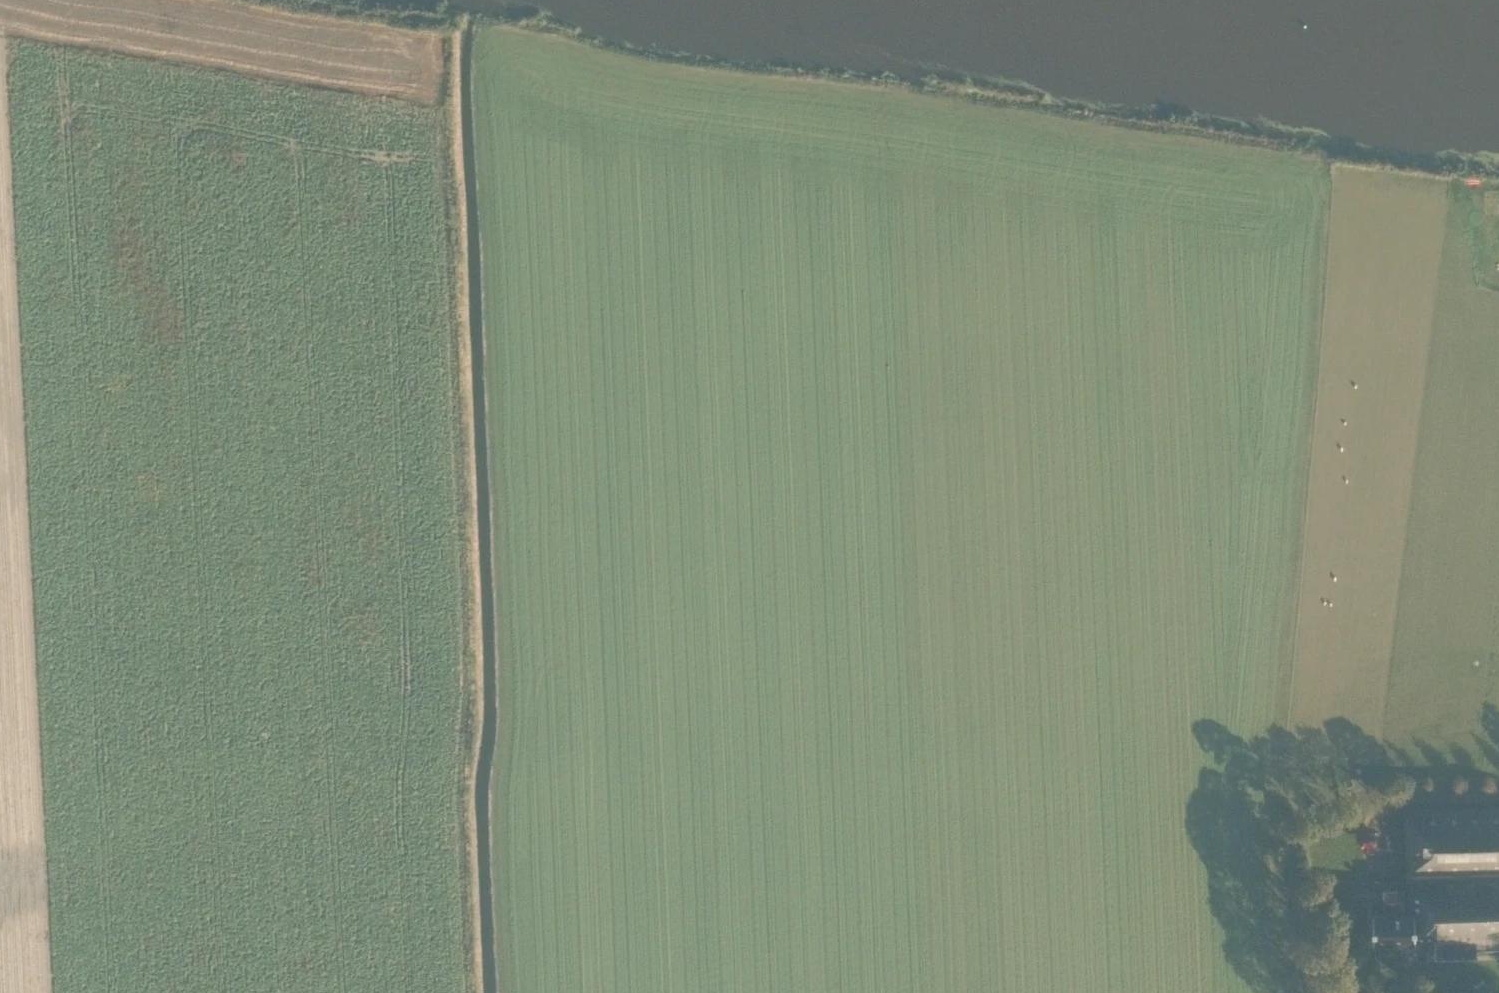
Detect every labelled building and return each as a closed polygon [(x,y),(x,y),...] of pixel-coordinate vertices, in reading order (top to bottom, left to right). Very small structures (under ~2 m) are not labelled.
[(1436,949),(1498,947),(1498,805),(1405,809),(1409,913),(1374,914),(1375,943),(1436,941),(1436,949)]
